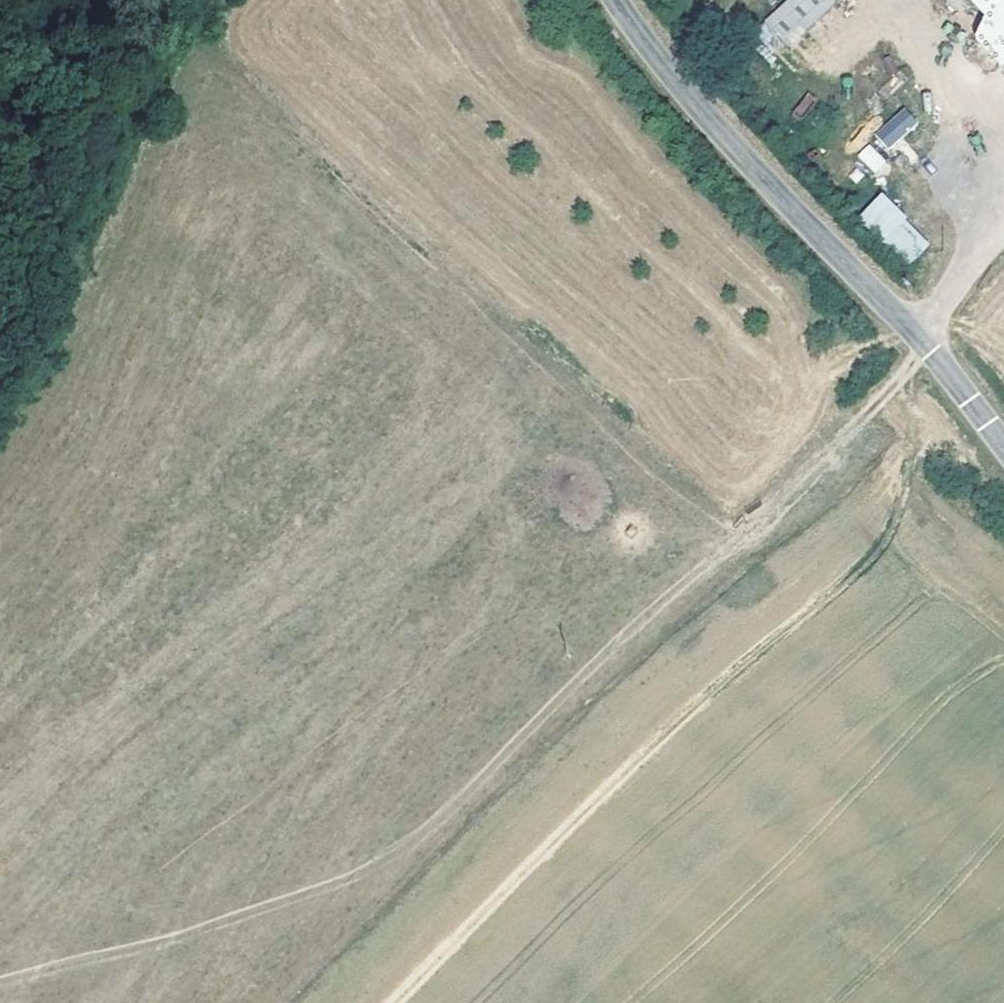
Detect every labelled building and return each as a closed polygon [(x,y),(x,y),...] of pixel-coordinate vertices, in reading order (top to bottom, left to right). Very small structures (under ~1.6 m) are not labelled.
[(769,25),(793,50),(837,8),(833,3),(836,0),(795,0),(769,25)] [(982,13),(982,36),(1000,63),(1003,68),(1003,0),(969,0),(982,13)] [(802,120),(817,99),(808,92),(792,112),(802,120)] [(889,148),(918,121),(904,106),(875,133),(889,148)] [(870,143),(857,155),(877,177),(891,165),(870,143)] [(900,269),(928,248),(885,191),(857,212),(900,269)]
